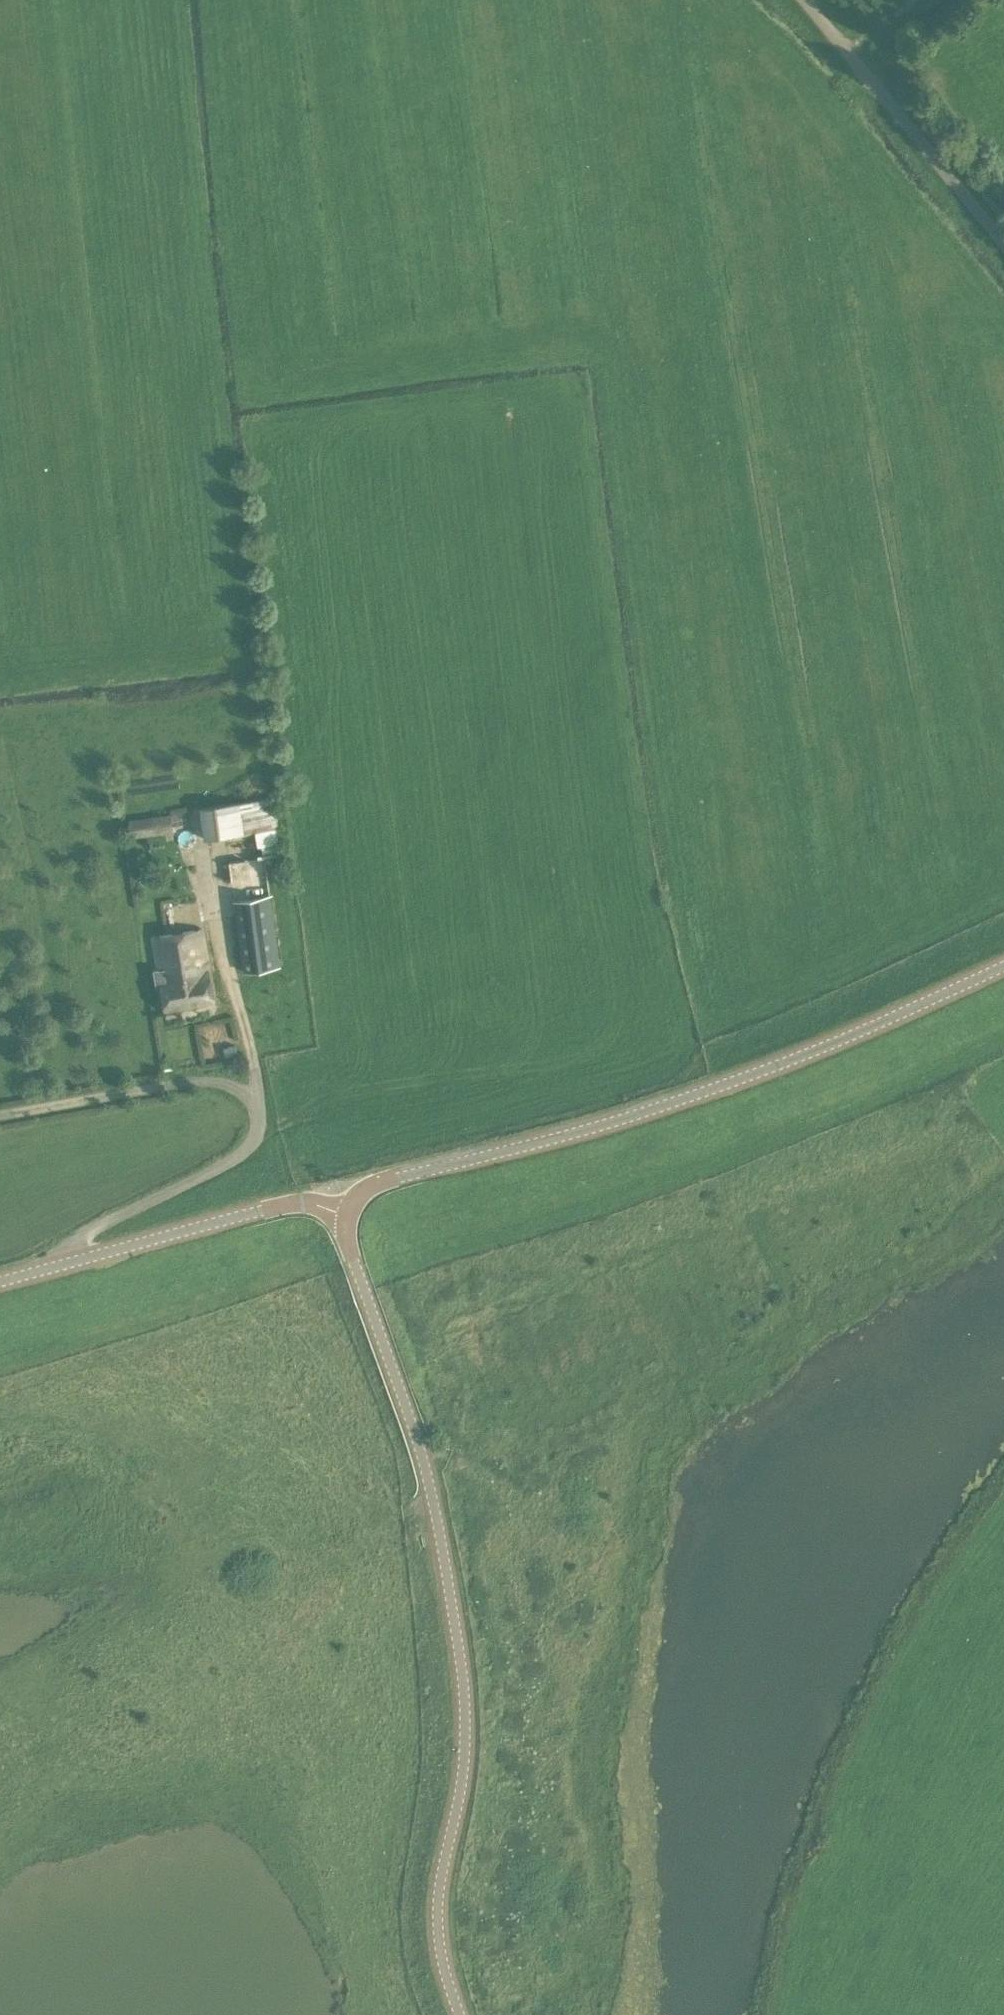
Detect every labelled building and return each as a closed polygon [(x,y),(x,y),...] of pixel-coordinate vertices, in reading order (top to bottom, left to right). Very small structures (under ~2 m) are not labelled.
[(274,795),(199,806),(203,838),(262,829),(279,827),(274,795)] [(127,819),(130,837),(172,832),(169,814),(127,819)] [(279,965),(270,894),(235,898),(244,969),(279,965)] [(165,1008),(214,999),(202,927),(153,935),(158,967),(154,967),(157,984),(161,983),(165,1008)] [(235,1044),(223,1047),(226,1057),(238,1053),(235,1044)]
